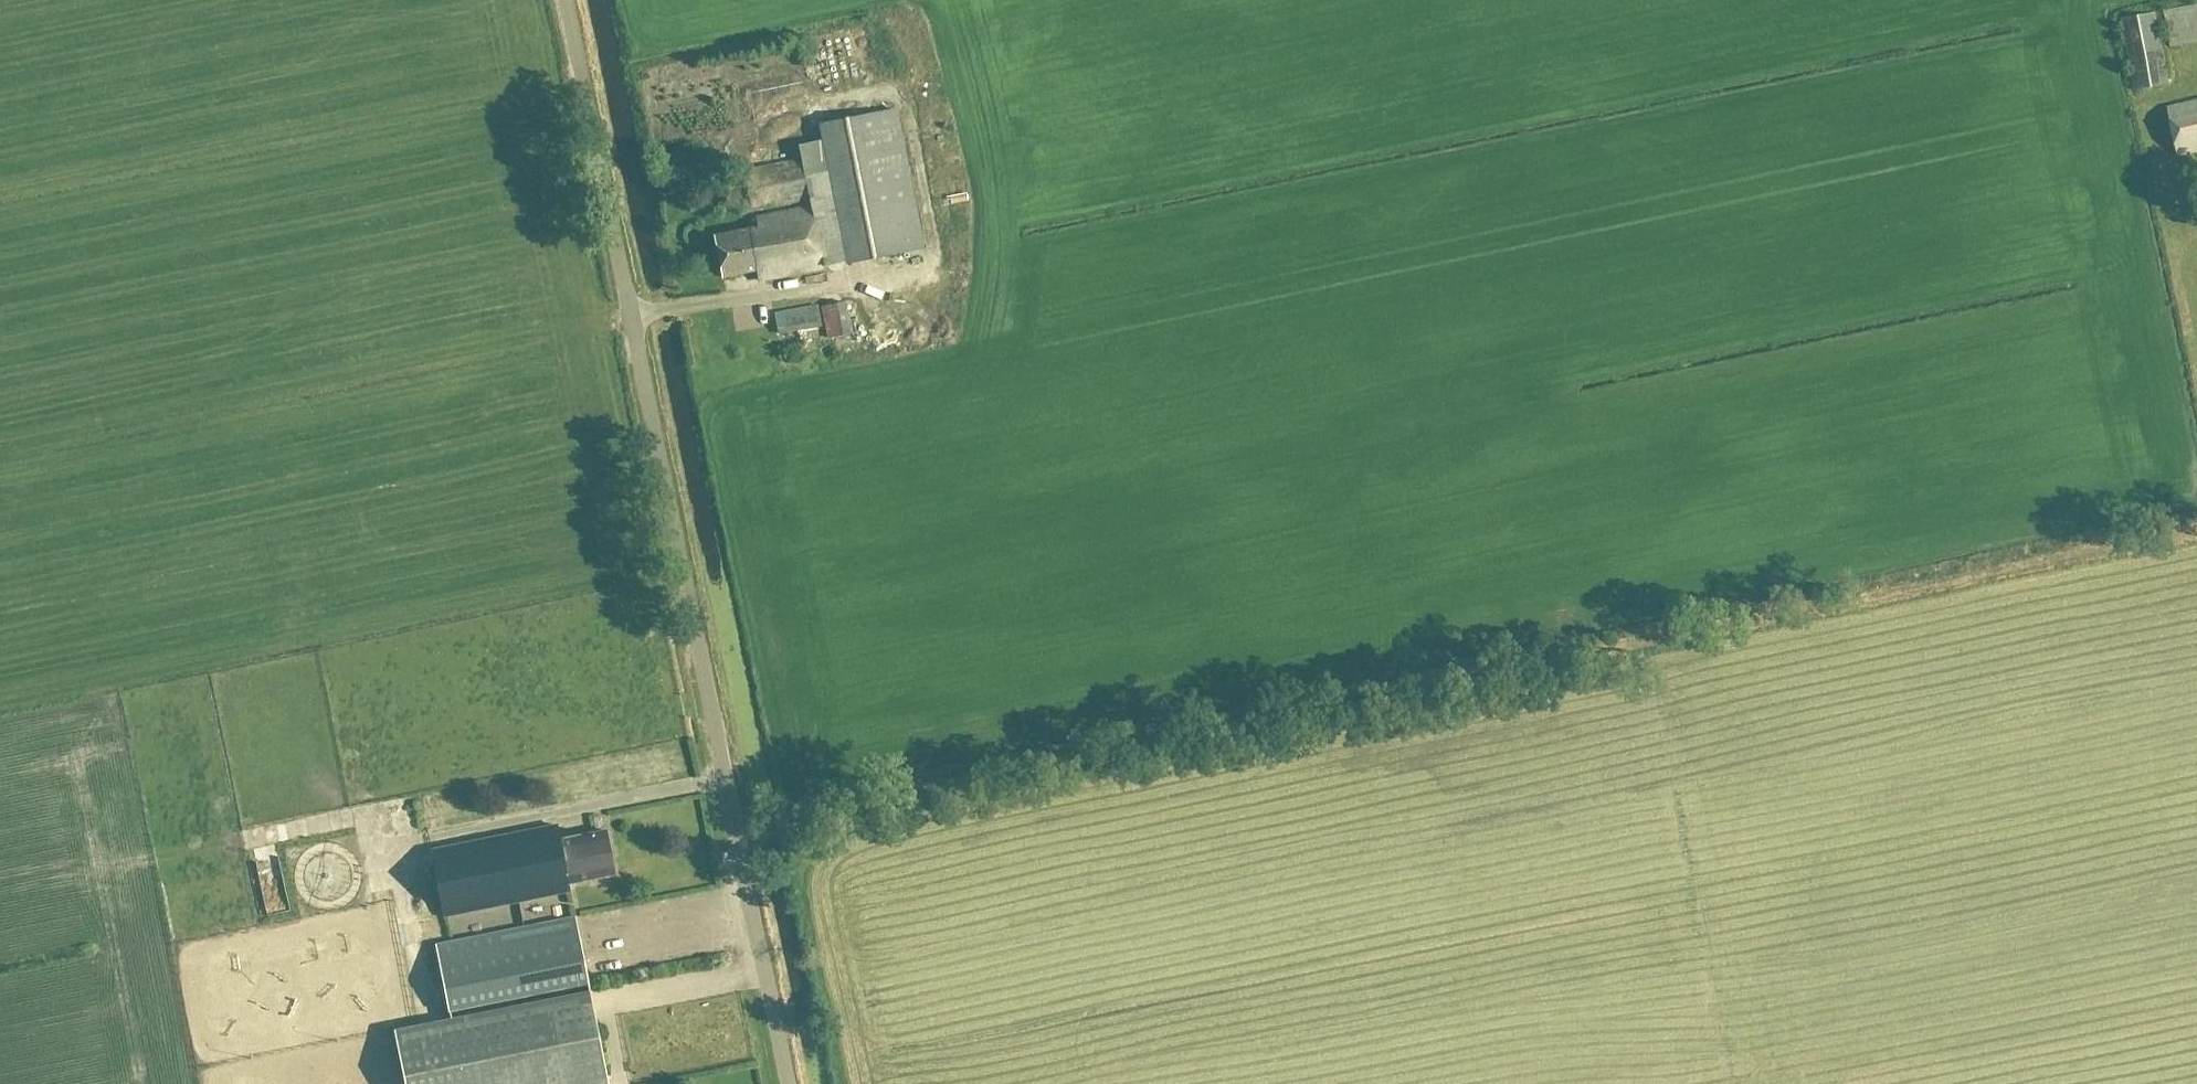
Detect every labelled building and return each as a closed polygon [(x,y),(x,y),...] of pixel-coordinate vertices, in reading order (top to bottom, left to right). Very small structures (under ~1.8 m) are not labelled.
[(2162,11),(2169,46),(2196,41),(2196,5),(2162,11)] [(2153,12),(2120,19),(2134,90),(2166,84),(2153,12)] [(2196,151),(2196,102),(2167,108),(2177,155),(2196,151)] [(894,109),(818,124),(846,263),(922,248),(894,109)] [(818,131),(797,136),(803,161),(824,157),(818,131)] [(743,170),(750,209),(765,206),(765,209),(809,201),(801,159),(743,170)] [(822,267),(810,206),(752,217),(754,228),(714,236),(722,278),(756,271),(758,280),(822,267)] [(858,298),(820,306),(826,338),(864,331),(858,298)] [(816,304),(773,312),(778,335),(821,327),(816,304)] [(556,825),(431,851),(444,916),(570,891),(568,884),(612,875),(603,831),(559,840),(556,825)] [(307,880),(333,899),(354,869),(327,851),(307,880)] [(587,985),(573,917),(434,946),(448,1012),(587,985)] [(588,992),(392,1030),(404,1083),(607,1083),(588,992)]
